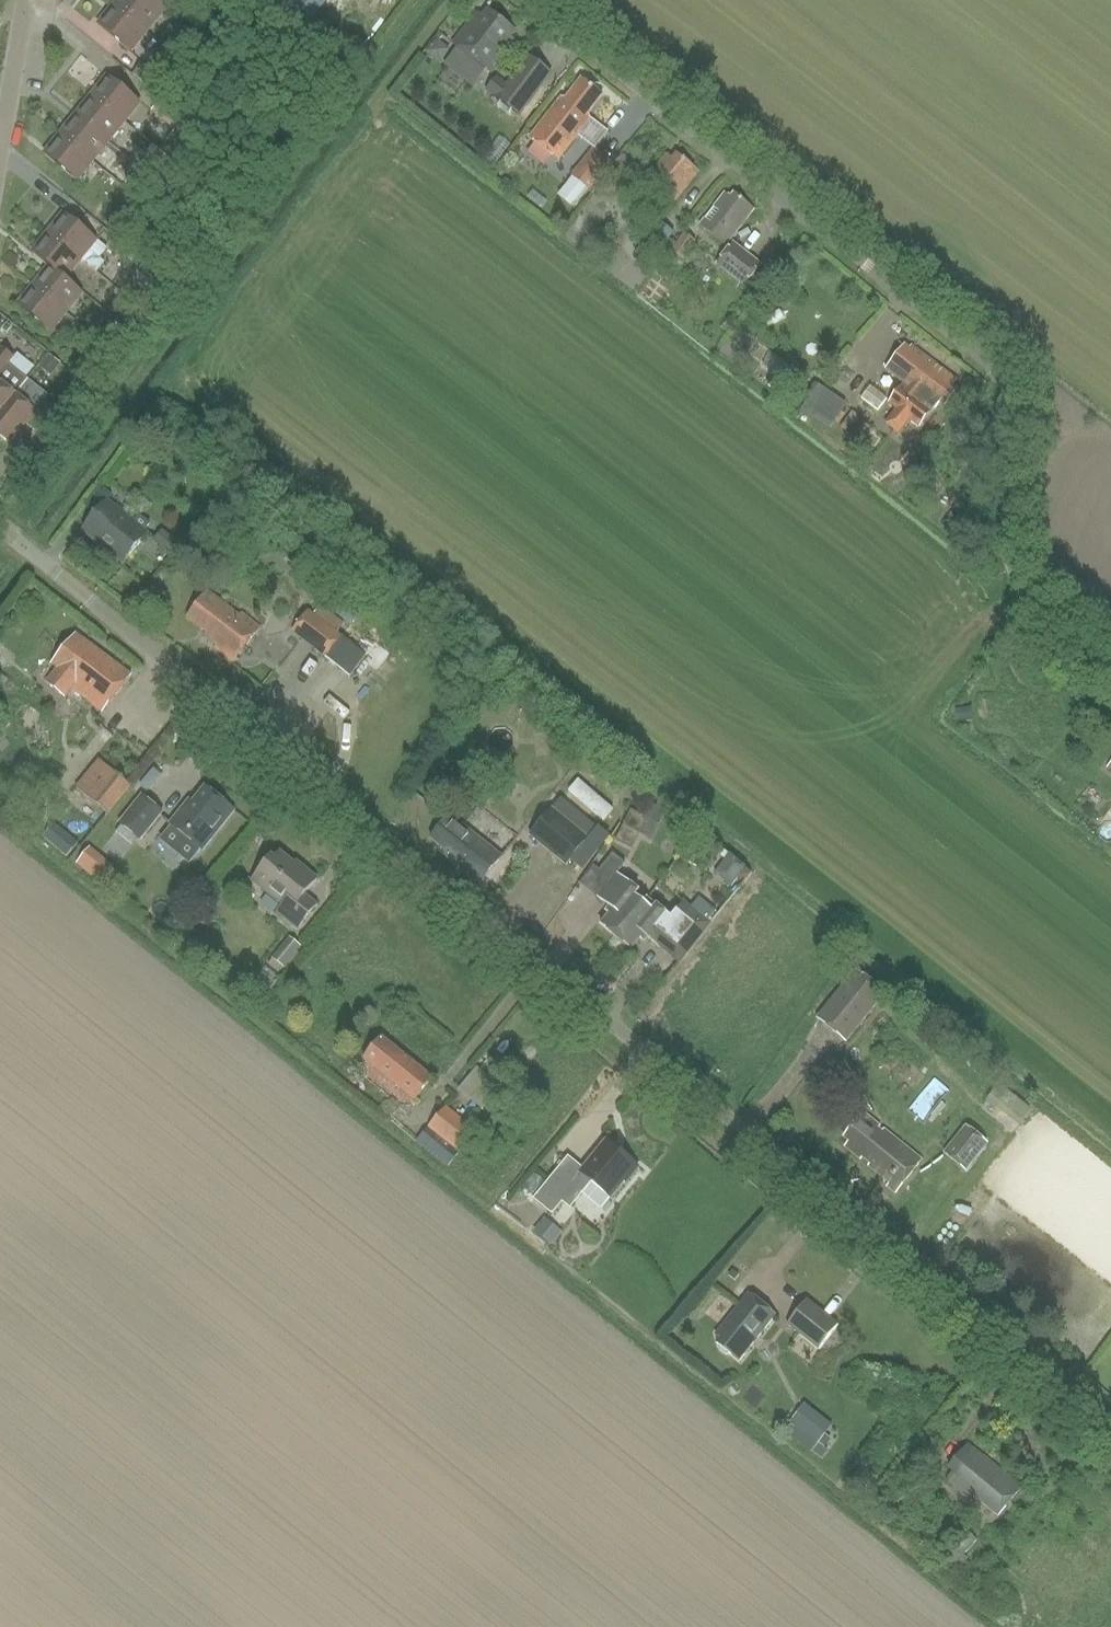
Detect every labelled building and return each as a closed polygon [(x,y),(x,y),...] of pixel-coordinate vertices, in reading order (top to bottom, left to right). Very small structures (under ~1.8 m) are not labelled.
[(115,7),(145,32),(161,12),(146,0),(120,0),(115,7)] [(161,12),(171,0),(146,0),(161,12)] [(284,12),(297,20),(313,0),(293,0),(284,12)] [(115,7),(99,27),(129,51),(145,32),(115,7)] [(491,78),(514,48),(508,43),(514,36),(485,14),(479,22),(475,18),(452,48),(491,78)] [(156,91),(164,80),(143,63),(135,73),(156,91)] [(109,77),(93,97),(124,122),(139,102),(109,77)] [(508,84),(499,78),(493,87),(502,93),(498,98),(522,115),(538,91),(526,83),(522,88),(511,80),(508,84)] [(584,119),(601,98),(581,82),(563,103),(559,100),(527,139),(555,162),(587,122),(584,119)] [(93,97),(77,116),(108,141),(124,122),(93,97)] [(77,116),(61,136),(92,161),(108,141),(77,116)] [(61,136),(45,156),(76,181),(92,161),(61,136)] [(592,149),(570,176),(589,191),(610,165),(592,149)] [(671,207),(698,173),(673,154),(669,160),(661,154),(639,182),(671,207)] [(722,246),(751,210),(732,196),(728,200),(723,196),(698,227),(722,246)] [(65,214),(49,234),(80,259),(96,239),(65,214)] [(49,234),(33,254),(50,268),(51,267),(65,278),(80,259),(49,234)] [(686,262),(697,244),(685,237),(674,254),(686,262)] [(760,266),(733,246),(719,267),(745,286),(760,266)] [(50,268),(35,287),(65,312),(82,292),(65,278),(51,267),(50,268)] [(101,274),(88,289),(115,312),(128,297),(101,274)] [(35,287),(19,307),(49,332),(65,312),(35,287)] [(936,408),(940,402),(944,405),(955,390),(950,386),(955,379),(912,346),(911,348),(906,344),(886,370),(907,386),(904,389),(900,387),(888,403),(921,428),(933,412),(920,402),(923,398),(936,408)] [(0,353),(0,415),(16,395),(28,379),(27,378),(33,370),(16,357),(15,359),(3,349),(0,353)] [(52,377),(61,364),(49,355),(40,368),(52,377)] [(877,413),(887,400),(856,377),(846,390),(877,413)] [(833,426),(849,404),(821,383),(805,406),(833,426)] [(0,415),(0,436),(10,444),(26,424),(37,432),(55,409),(44,400),(36,411),(16,395),(0,415)] [(126,563),(149,535),(105,500),(83,528),(126,563)] [(169,553),(177,544),(163,531),(155,541),(169,553)] [(206,593),(185,620),(205,635),(203,639),(215,648),(213,651),(231,665),(259,630),(241,615),(239,618),(206,593)] [(292,633),(327,660),(342,672),(358,650),(344,639),(344,638),(338,633),(344,625),(320,606),(314,614),(310,611),(292,633)] [(100,711),(128,676),(73,632),(49,662),(56,668),(45,681),(63,696),(70,688),(100,711)] [(959,724),(975,722),(973,708),(957,710),(959,724)] [(77,788),(107,813),(129,786),(99,761),(77,788)] [(170,824),(203,851),(235,811),(205,787),(188,808),(185,806),(170,824)] [(144,796),(120,825),(123,828),(118,834),(134,847),(139,840),(143,843),(166,814),(144,796)] [(637,817),(640,818),(636,825),(653,833),(656,826),(657,827),(665,812),(644,802),(637,817)] [(551,810),(529,837),(566,868),(588,841),(551,810)] [(479,887),(501,859),(463,830),(460,833),(447,823),(432,843),(445,853),(441,857),(479,887)] [(303,867),(301,870),(280,853),(269,867),(266,864),(252,881),(267,892),(269,889),(286,902),(278,912),(298,928),(317,904),(305,894),(317,879),(303,867)] [(616,942),(647,904),(615,878),(623,868),(611,858),(599,874),(610,884),(597,901),(612,913),(600,929),(616,942)] [(650,900),(647,904),(616,942),(631,954),(642,941),(645,943),(649,939),(681,964),(713,924),(709,921),(717,912),(700,898),(692,908),(685,902),(672,918),(650,900)] [(303,947),(291,938),(273,959),(285,969),(298,953),(303,947)] [(857,971),(817,1020),(847,1045),(887,995),(857,971)] [(413,1101),(432,1078),(381,1037),(362,1060),(413,1101)] [(480,1108),(498,1083),(478,1068),(459,1092),(480,1108)] [(474,1131),(443,1107),(425,1129),(456,1154),(474,1131)] [(865,1116),(844,1139),(849,1143),(845,1148),(860,1161),(863,1158),(871,1164),(868,1168),(887,1185),(885,1189),(893,1196),(920,1165),(865,1116)] [(967,1127),(945,1155),(968,1173),(990,1146),(967,1127)] [(610,1199),(624,1183),(625,1184),(638,1167),(605,1141),(584,1167),(569,1155),(534,1199),(553,1215),(562,1202),(570,1209),(582,1195),(601,1210),(610,1199)] [(738,1361),(775,1314),(748,1292),(714,1335),(720,1339),(716,1344),(738,1361)] [(838,1325),(807,1300),(787,1326),(818,1351),(838,1325)] [(742,1394),(739,1385),(730,1388),(733,1397),(742,1394)] [(818,1443),(831,1427),(814,1414),(802,1430),(818,1443)] [(1023,1488),(1020,1485),(966,1444),(948,1468),(952,1471),(948,1476),(949,1477),(946,1482),(968,1500),(972,1495),(996,1515),(999,1517),(1023,1488)]
